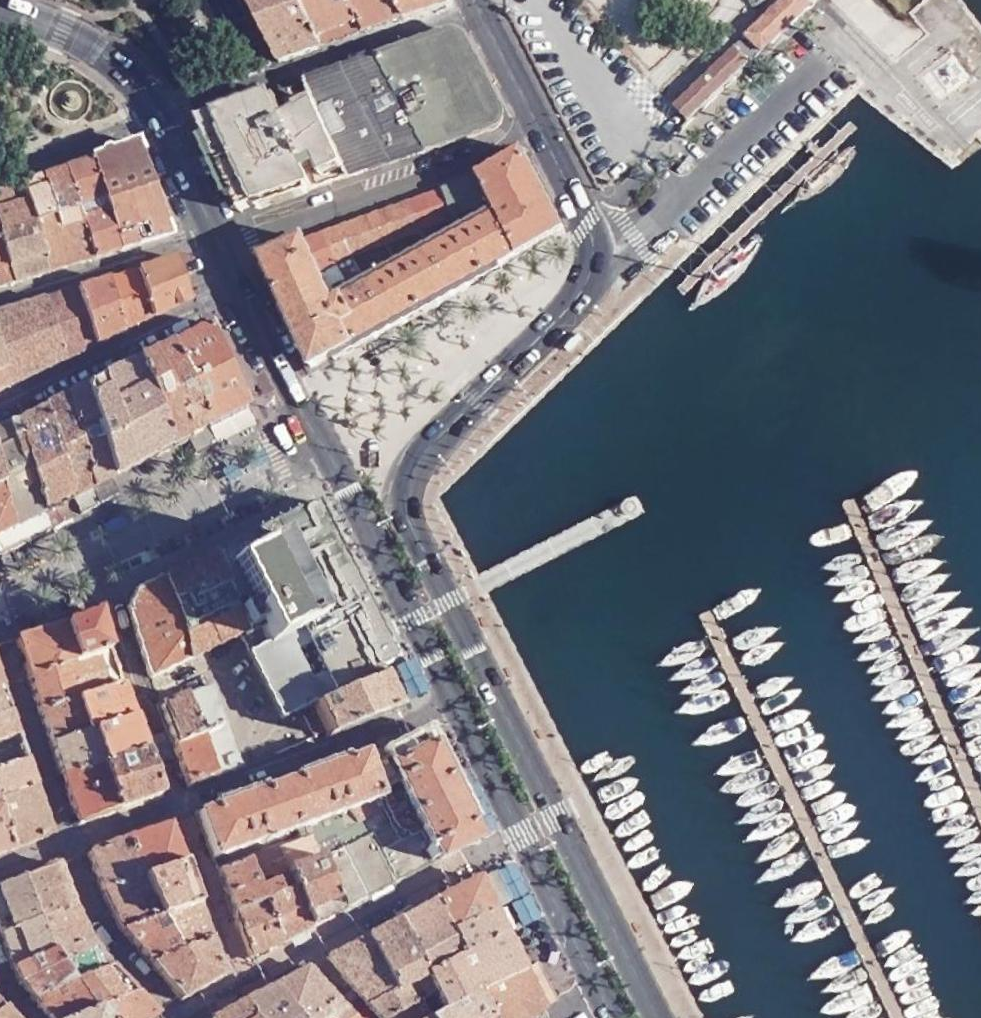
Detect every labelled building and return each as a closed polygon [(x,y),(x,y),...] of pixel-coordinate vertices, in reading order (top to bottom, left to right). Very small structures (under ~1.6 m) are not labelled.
[(321,47),(296,0),(245,0),(277,63),(321,47)] [(362,33),(346,0),(296,0),(321,47),(362,33)] [(400,19),(391,0),(346,0),(362,33),(400,19)] [(445,4),(443,0),(391,0),(400,19),(445,4)] [(672,109),(686,125),(787,28),(792,23),(802,13),(790,0),(788,0),(675,106),(672,109)] [(459,28),(375,57),(420,151),(507,122),(459,28)] [(957,148),(980,134),(980,123),(979,120),(980,118),(980,98),(953,49),(939,57),(931,43),(907,56),(891,65),(906,91),(919,83),(957,148)] [(346,176),(420,151),(375,57),(305,82),(346,176)] [(346,176),(305,82),(238,105),(199,119),(238,211),(346,176)] [(103,152),(117,198),(149,188),(133,142),(103,152)] [(536,245),(563,231),(522,150),(479,175),(493,206),(497,215),(517,256),(536,245)] [(133,245),(117,198),(103,152),(87,159),(99,197),(103,210),(116,250),(133,245)] [(71,205),(99,197),(87,159),(59,167),(71,205)] [(71,205),(59,167),(38,175),(50,216),(72,209),(71,205)] [(38,175),(18,183),(29,223),(50,216),(38,175)] [(455,219),(493,206),(479,175),(444,188),(455,219)] [(0,189),(0,237),(30,228),(29,223),(18,183),(0,189)] [(117,198),(133,245),(165,235),(149,188),(117,198)] [(444,188),(426,195),(437,225),(455,219),(444,188)] [(426,195),(409,201),(421,231),(437,225),(426,195)] [(409,201),(392,206),(403,237),(421,231),(409,201)] [(392,206),(374,213),(385,244),(403,237),(392,206)] [(44,273),(89,259),(76,218),(72,209),(50,216),(29,223),(30,228),(44,273)] [(103,210),(76,218),(89,259),(116,250),(103,210)] [(374,213),(357,219),(368,250),(385,244),(374,213)] [(389,326),(517,256),(497,215),(461,234),(431,251),(397,268),(365,286),(337,302),(332,304),(319,274),(303,239),(261,260),(311,369),(389,326)] [(357,219),(340,226),(350,256),(368,250),(357,219)] [(340,226),(323,232),(335,265),(350,256),(340,226)] [(10,283),(44,273),(30,228),(0,237),(0,247),(10,283)] [(303,239),(319,274),(335,265),(323,232),(303,239)] [(10,283),(0,247),(0,286),(10,283)] [(172,257),(134,269),(148,317),(185,298),(172,257)] [(122,330),(148,317),(134,269),(105,278),(122,330)] [(92,344),(122,330),(105,278),(74,288),(92,344)] [(62,359),(92,344),(74,288),(42,298),(62,359)] [(62,359),(42,298),(0,310),(0,361),(8,386),(62,359)] [(206,323),(166,344),(204,427),(216,441),(255,417),(206,323)] [(185,438),(199,431),(204,427),(166,344),(147,353),(185,438)] [(167,448),(185,438),(147,353),(133,360),(167,448)] [(129,469),(167,448),(133,360),(98,377),(129,469)] [(110,478),(129,469),(98,377),(79,387),(110,478)] [(110,478),(79,387),(62,396),(90,488),(91,488),(110,478)] [(40,407),(70,498),(89,489),(90,488),(62,396),(40,407)] [(62,502),(70,498),(40,407),(13,419),(41,513),(62,502)] [(41,513),(13,419),(0,425),(0,485),(13,526),(41,513)] [(199,431),(185,438),(194,454),(207,447),(199,431)] [(116,494),(110,478),(91,488),(96,499),(98,502),(99,502),(116,494)] [(13,526),(0,485),(0,533),(13,526)] [(97,506),(89,489),(70,498),(79,515),(97,506)] [(70,519),(62,502),(41,513),(49,528),(50,529),(70,519)] [(282,720),(311,706),(378,675),(375,670),(392,662),(314,502),(284,518),(210,555),(225,594),(242,634),(239,635),(282,720)] [(49,528),(41,513),(13,526),(0,533),(0,550),(3,550),(9,548),(49,528)] [(181,567),(195,608),(225,594),(210,555),(209,553),(181,567)] [(181,567),(158,580),(171,619),(195,608),(181,567)] [(148,677),(185,660),(171,619),(158,580),(131,593),(126,607),(148,677)] [(209,649),(239,635),(242,634),(225,594),(195,608),(209,649)] [(185,660),(209,649),(195,608),(171,619),(185,660)] [(94,611),(62,622),(73,660),(106,649),(94,611)] [(15,638),(26,675),(67,662),(73,660),(62,622),(15,638)] [(73,660),(67,662),(79,698),(117,684),(106,649),(73,660)] [(26,675),(39,712),(74,700),(79,698),(67,662),(26,675)] [(394,710),(378,675),(311,706),(326,737),(394,710)] [(79,698),(74,700),(85,732),(90,730),(130,716),(119,684),(117,684),(79,698)] [(198,737),(213,777),(240,767),(211,685),(184,695),(198,737)] [(158,707),(172,747),(198,737),(184,695),(158,707)] [(39,712),(49,745),(85,732),(74,700),(39,712)] [(0,714),(0,741),(15,736),(6,712),(0,714)] [(141,750),(130,716),(90,730),(100,761),(102,764),(141,750)] [(49,745),(59,774),(96,762),(100,761),(90,730),(85,732),(49,745)] [(372,791),(376,801),(382,810),(389,824),(368,835),(393,884),(477,841),(422,730),(366,758),(363,754),(361,755),(372,791)] [(0,741),(0,769),(24,761),(15,736),(0,741)] [(172,747),(186,786),(187,786),(188,786),(213,777),(198,737),(172,747)] [(96,762),(113,811),(157,796),(141,750),(102,764),(100,761),(96,762)] [(196,814),(212,860),(238,851),(243,849),(249,847),(255,844),(263,841),(283,835),(286,833),(295,830),(335,816),(376,801),(372,791),(361,755),(196,814)] [(32,786),(24,761),(0,769),(0,796),(32,786)] [(76,825),(113,811),(96,762),(59,774),(76,825)] [(9,850),(47,836),(32,786),(0,796),(0,823),(9,850)] [(295,830),(299,842),(309,838),(313,847),(335,835),(341,832),(335,816),(295,830)] [(9,850),(0,823),(0,853),(9,850)] [(167,824),(125,839),(138,877),(181,863),(167,824)] [(368,835),(342,848),(367,897),(393,884),(368,835)] [(86,852),(101,890),(138,877),(125,839),(86,852)] [(367,897),(342,848),(320,860),(342,910),(367,897)] [(342,910),(320,860),(288,877),(294,891),(310,927),(342,910)] [(216,871),(231,914),(262,905),(294,891),(288,877),(285,873),(254,886),(244,861),(241,862),(216,871)] [(56,863),(19,876),(37,919),(74,905),(56,863)] [(196,905),(181,863),(138,877),(154,919),(161,917),(196,905)] [(37,919),(19,876),(0,883),(0,933),(37,919)] [(101,890),(122,931),(154,919),(138,877),(101,890)] [(478,877),(432,902),(449,933),(493,910),(478,877)] [(310,927),(294,891),(262,905),(279,943),(310,927)] [(432,902),(397,920),(426,974),(462,956),(449,933),(432,902)] [(74,905),(37,919),(52,952),(54,951),(76,943),(89,937),(74,905)] [(196,905),(161,917),(174,954),(209,940),(196,905)] [(248,959),(279,943),(262,905),(231,914),(248,959)] [(505,934),(493,910),(449,933),(462,956),(505,934)] [(123,933),(150,963),(174,954),(161,917),(154,919),(122,931),(123,933)] [(13,967),(52,952),(37,919),(0,933),(0,934),(13,967)] [(378,1017),(391,1017),(413,1006),(404,988),(412,983),(422,1002),(436,994),(426,974),(397,920),(366,937),(395,990),(367,1006),(378,1017)] [(426,974),(436,994),(444,1008),(471,995),(522,969),(505,934),(462,956),(426,974)] [(111,968),(89,937),(76,943),(54,951),(74,982),(100,972),(111,968)] [(325,959),(367,1006),(395,990),(366,937),(325,959)] [(174,954),(150,963),(182,1000),(221,975),(209,940),(174,954)] [(18,980),(33,998),(74,982),(54,951),(52,952),(13,967),(18,980)] [(135,991),(111,968),(100,972),(74,982),(96,1007),(129,994),(135,991)] [(336,1001),(307,969),(276,985),(302,1017),(313,1017),(336,1001)] [(471,995),(487,1017),(531,1017),(542,1009),(522,969),(471,995)] [(50,1017),(69,1017),(96,1007),(74,982),(33,998),(50,1017)] [(276,985),(244,1002),(256,1017),(302,1017),(276,985)] [(96,1007),(106,1017),(150,1017),(157,1014),(135,991),(129,994),(96,1007)] [(471,995),(444,1008),(430,1015),(428,1017),(487,1017),(471,995)] [(336,1001),(313,1017),(350,1017),(351,1017),(336,1001)] [(244,1002),(214,1017),(256,1017),(244,1002)] [(428,1017),(430,1015),(422,1002),(413,1006),(391,1017),(426,1017),(428,1017)] [(0,1005),(0,1017),(12,1017),(0,1005)] [(96,1007),(69,1017),(106,1017),(96,1007)]
